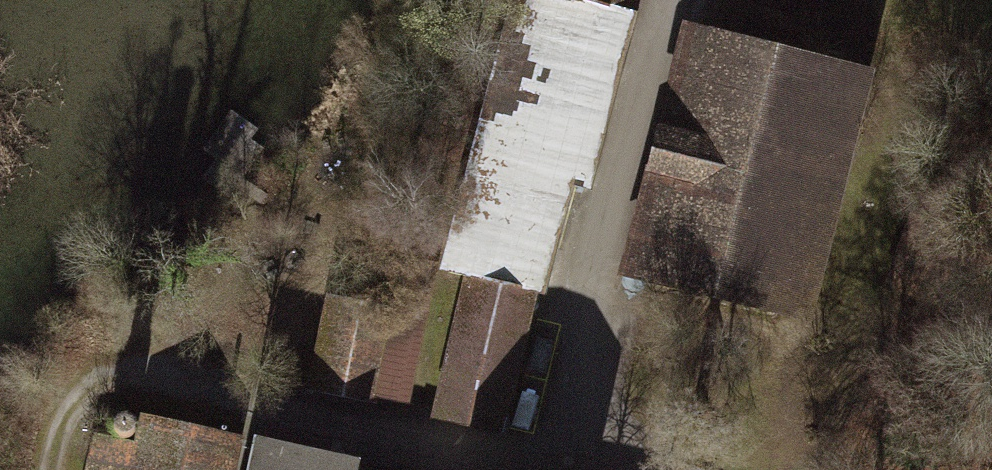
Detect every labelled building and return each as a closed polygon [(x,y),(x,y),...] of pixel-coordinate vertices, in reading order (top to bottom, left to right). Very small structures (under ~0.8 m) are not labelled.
[(537,0),(505,0),(427,289),(445,292),(464,295),(537,311),(555,313),(635,23),(559,5),(537,0)] [(559,5),(635,23),(641,0),(560,0),(559,5)] [(872,84),(670,28),(612,288),(805,339),(872,84)] [(363,278),(323,271),(301,399),(422,420),(445,292),(427,289),(395,283),(363,278)] [(464,295),(432,433),(505,450),(537,311),(464,295)] [(252,435),(147,411),(141,438),(98,431),(88,469),(245,469),(252,435)] [(372,447),(254,423),(252,435),(245,469),(367,469),(372,447)]
